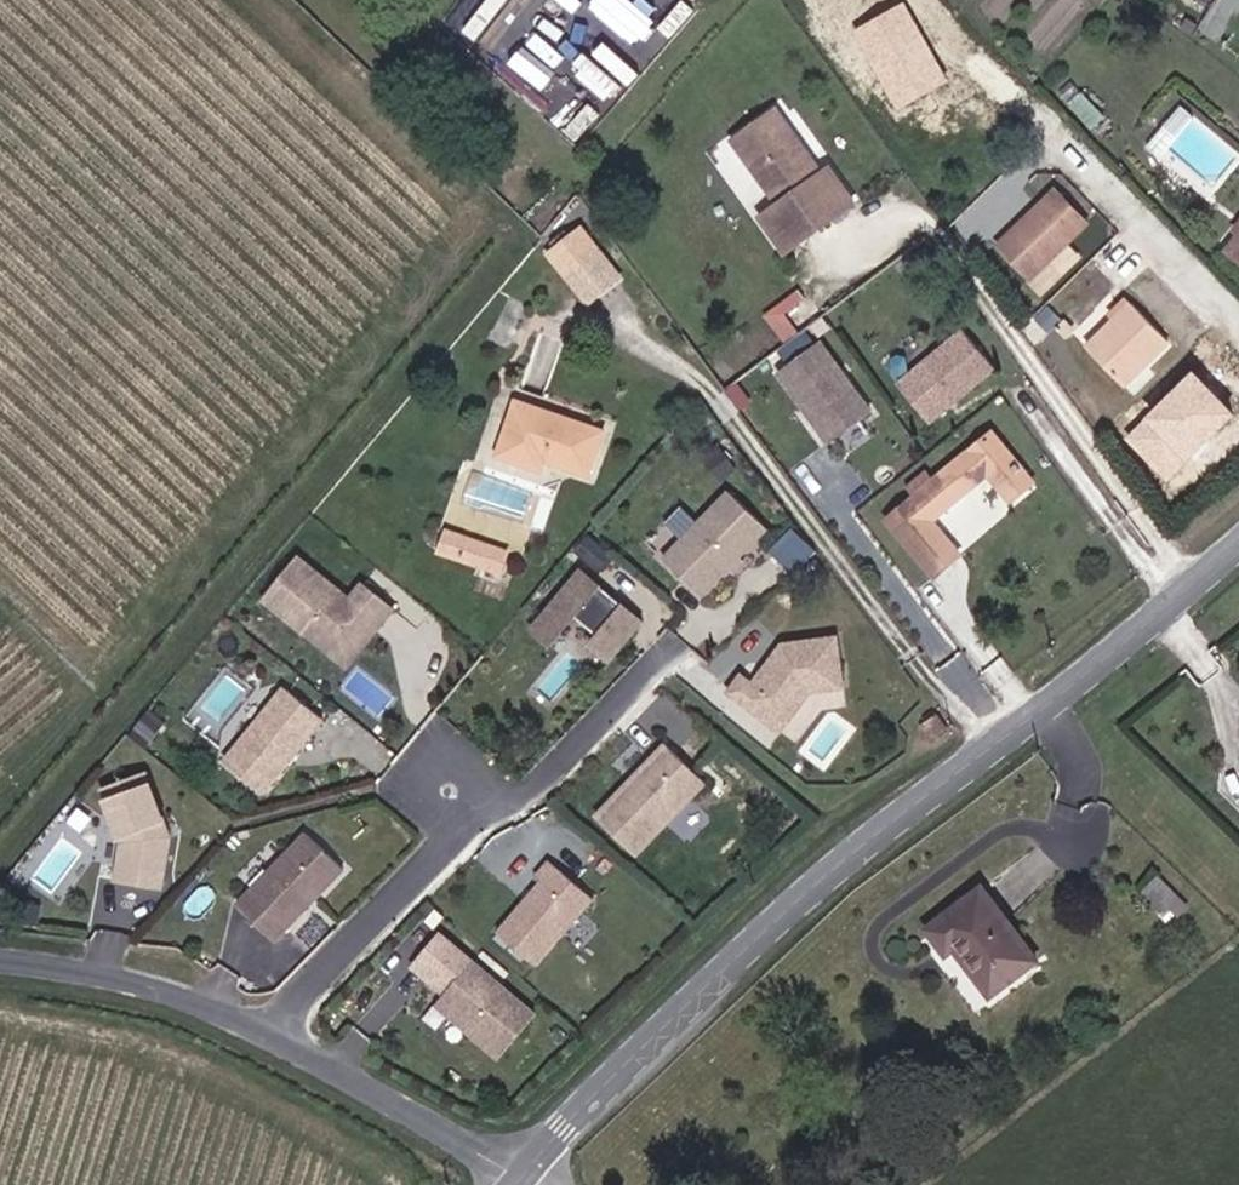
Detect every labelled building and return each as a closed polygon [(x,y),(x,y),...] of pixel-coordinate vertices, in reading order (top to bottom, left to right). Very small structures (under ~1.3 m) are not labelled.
[(946,81),(905,3),(853,31),(894,109),(946,81)] [(824,173),(778,107),(736,138),(781,204),(762,217),(788,254),(859,205),(832,168),(824,173)] [(1079,227),(1056,207),(1022,245),(1047,265),(1079,227)] [(1229,224),(1238,231),(1238,212),(1229,224)] [(605,253),(590,233),(559,257),(575,277),(605,253)] [(1226,249),(1238,259),(1238,233),(1226,249)] [(783,336),(819,311),(802,287),(766,311),(783,336)] [(1171,338),(1135,304),(1092,350),(1128,383),(1171,338)] [(995,369),(964,331),(899,386),(930,423),(995,369)] [(870,410),(820,342),(778,373),(827,441),(870,410)] [(1233,414),(1191,372),(1126,436),(1168,478),(1233,414)] [(601,476),(618,429),(526,395),(505,451),(554,470),(558,460),(601,476)] [(1036,497),(995,443),(909,508),(929,533),(992,485),(1014,514),(1036,497)] [(700,603),(767,536),(732,501),(664,567),(700,603)] [(478,530),(455,519),(448,537),(469,546),(478,530)] [(513,547),(478,530),(469,546),(505,564),(513,547)] [(382,626),(395,610),(364,584),(352,599),(301,557),(266,599),(304,631),(308,625),(335,647),(356,645),(376,621),(382,626)] [(643,626),(583,575),(532,634),(551,650),(576,620),(599,640),(591,649),(609,665),(643,626)] [(809,699),(842,695),(837,645),(783,651),(777,659),(778,665),(769,676),(763,676),(752,690),(741,682),(728,698),(779,738),(809,699)] [(262,791),(323,719),(286,688),(225,760),(262,791)] [(634,859),(705,788),(666,749),(595,820),(634,859)] [(162,887),(171,837),(148,772),(105,788),(123,841),(117,879),(162,887)] [(272,938),(343,868),(307,831),(236,901),(272,938)] [(533,969),(591,902),(546,864),(533,878),(539,883),(494,935),(533,969)] [(1043,962),(992,892),(937,932),(953,953),(961,948),(997,996),(1043,962)] [(531,1016),(470,963),(437,1001),(498,1054),(531,1016)]
